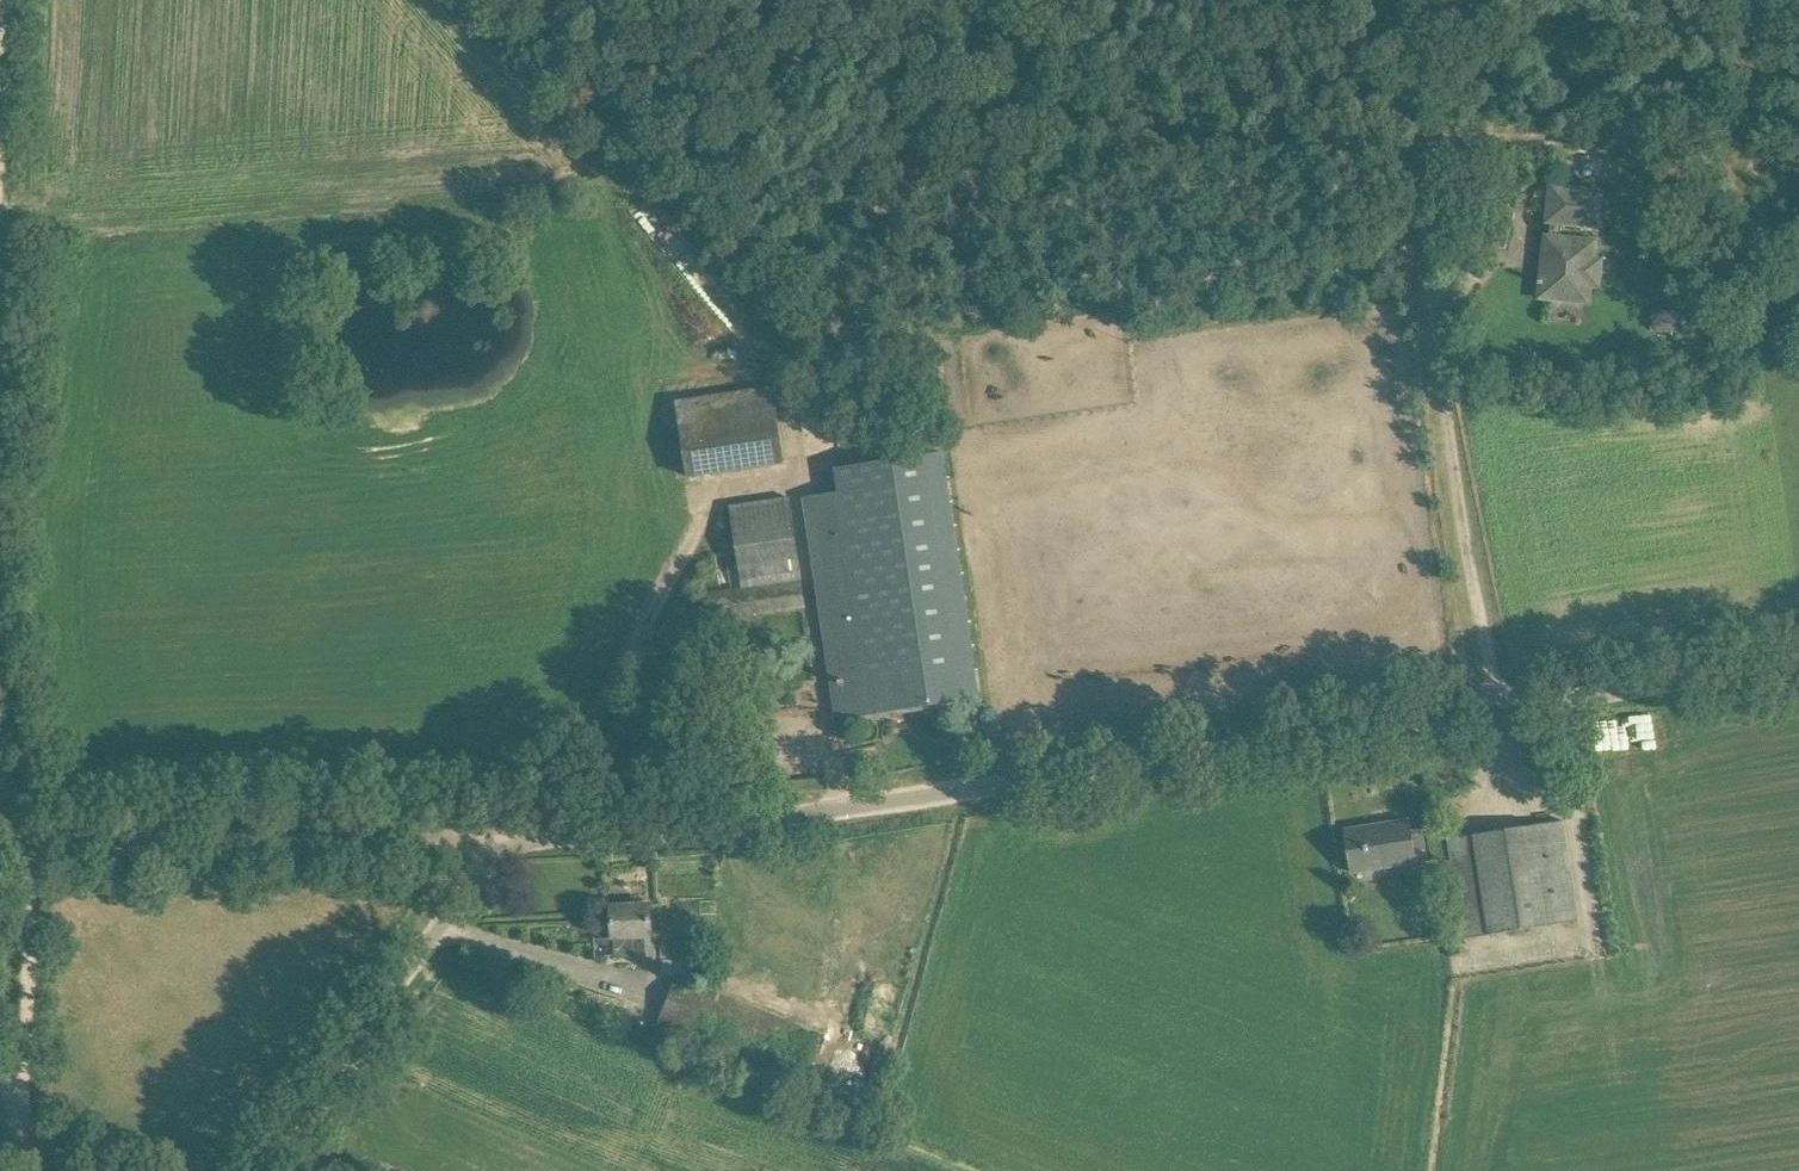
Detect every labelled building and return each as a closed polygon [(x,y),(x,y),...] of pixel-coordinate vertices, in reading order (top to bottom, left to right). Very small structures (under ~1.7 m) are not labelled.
[(1562,222),(1590,225),(1594,191),(1552,187),(1548,220),(1552,221),(1550,237),(1547,237),(1542,280),(1539,280),(1538,283),(1542,284),(1541,297),(1588,302),(1590,284),(1598,285),(1601,260),(1592,259),(1594,242),(1561,238),(1562,222)] [(1506,249),(1516,212),(1492,206),(1483,243),(1506,249)] [(1697,314),(1654,309),(1653,328),(1697,332),(1697,314)] [(786,463),(776,383),(678,396),(684,443),(673,445),(676,465),(686,464),(687,476),(786,463)] [(980,696),(977,672),(944,452),(836,468),(839,493),(804,498),(837,717),(980,696)] [(807,607),(802,579),(790,497),(731,505),(738,552),(716,555),(720,588),(714,589),(715,597),(693,601),(696,623),(807,607)] [(1346,829),(1350,853),(1353,872),(1428,860),(1427,851),(1423,827),(1411,829),(1410,819),(1386,823),(1386,827),(1372,829),(1372,825),(1346,829)] [(1449,837),(1453,861),(1465,938),(1579,921),(1563,820),(1449,837)] [(612,906),(613,930),(614,937),(615,937),(616,958),(638,957),(638,961),(657,960),(655,934),(652,934),(651,904),(612,906)] [(699,942),(661,944),(663,974),(701,972),(699,942)] [(801,1074),(809,1055),(818,1032),(704,987),(701,993),(675,983),(666,1005),(655,1031),(712,1054),(717,1040),(801,1074)]
